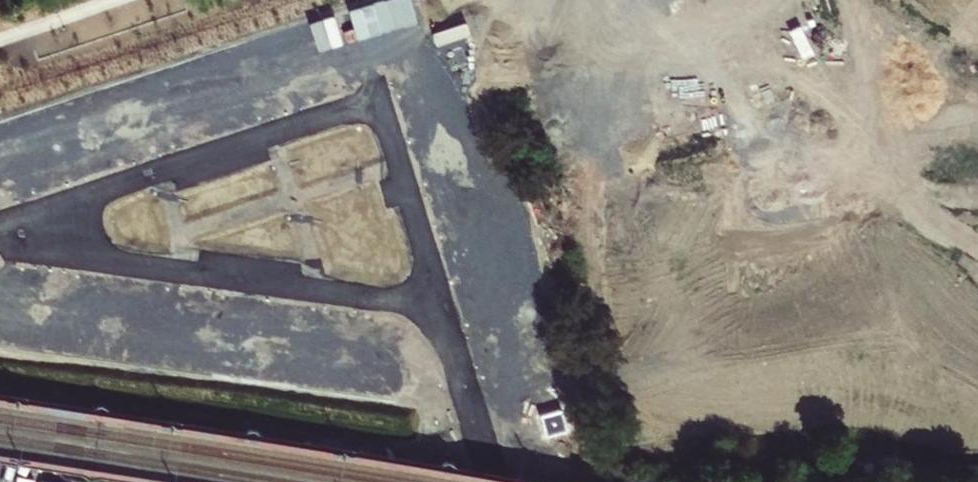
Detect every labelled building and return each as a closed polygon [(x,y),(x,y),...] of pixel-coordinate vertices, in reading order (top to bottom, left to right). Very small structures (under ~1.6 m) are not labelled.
[(471,19),(507,14),(505,0),(468,0),(471,19)]
